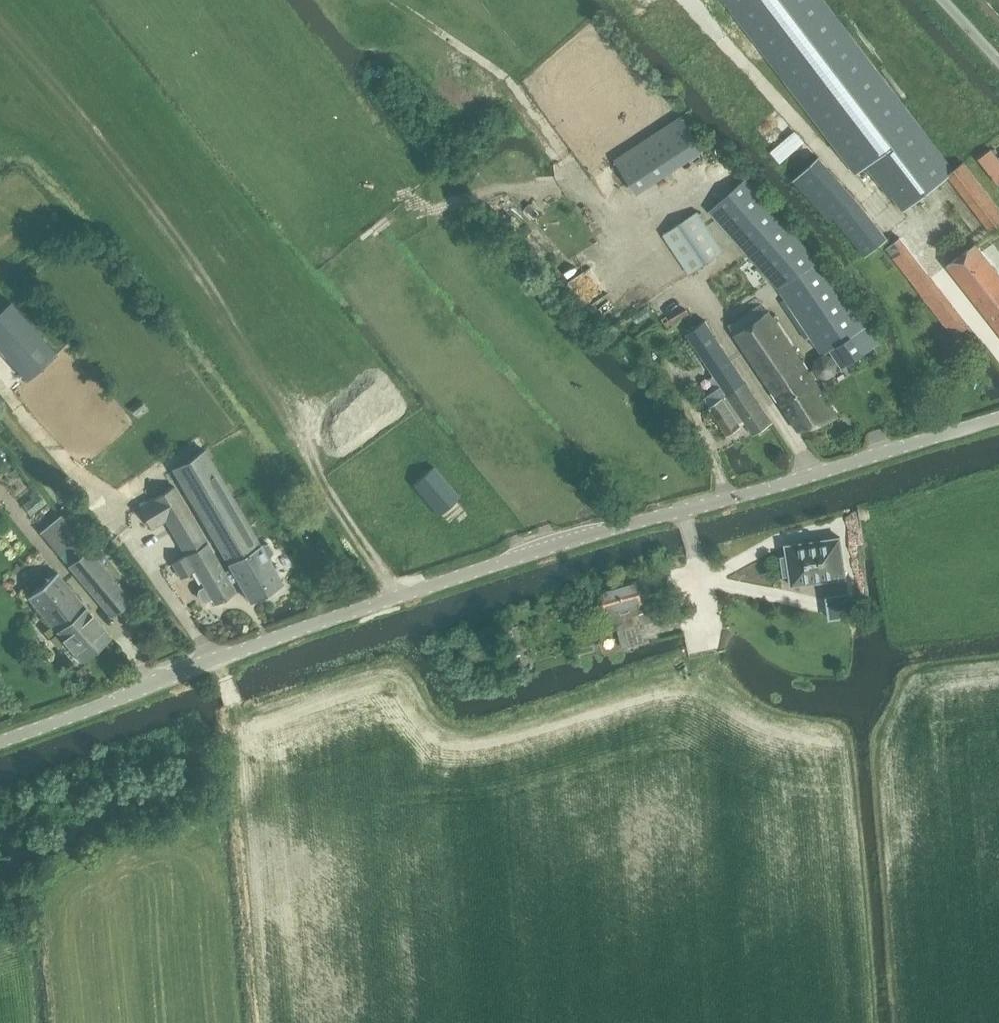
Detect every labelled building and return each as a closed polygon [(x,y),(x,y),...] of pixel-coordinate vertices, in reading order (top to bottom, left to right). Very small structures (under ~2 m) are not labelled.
[(734,13),(856,173),(866,165),(891,197),(892,196),(904,211),(949,177),(991,232),(998,226),(998,209),(963,162),(955,168),(827,0),(724,0),(734,13)] [(374,69),(374,72),(375,75),(377,76),(380,77),(383,76),(385,73),(386,70),(385,67),(382,65),(379,65),(376,66),(374,69)] [(616,159),(637,193),(705,151),(684,117),(616,159)] [(980,158),(998,183),(998,157),(992,148),(980,158)] [(890,237),(860,201),(819,157),(794,180),(829,218),(834,215),(868,255),(890,237)] [(820,260),(748,179),(711,211),(781,293),(823,354),(831,349),(844,368),(880,344),(825,258),(820,260)] [(533,202),(525,209),(533,218),(541,211),(533,202)] [(664,234),(690,273),(724,251),(698,211),(664,234)] [(888,247),(956,337),(970,327),(902,236),(888,247)] [(986,314),(998,331),(998,272),(977,244),(949,265),(986,314)] [(26,379),(56,352),(10,301),(0,310),(0,351),(26,379)] [(770,311),(735,333),(800,431),(839,416),(813,377),(818,374),(820,376),(828,377),(835,373),(837,364),(831,355),(823,354),(814,360),(814,367),(815,369),(810,372),(770,311)] [(687,333),(729,397),(749,385),(721,343),(706,321),(687,333)] [(749,385),(729,397),(725,400),(724,398),(711,407),(729,435),(743,426),(742,424),(745,422),(753,434),(772,421),(749,385)] [(141,400),(132,406),(136,412),(145,406),(141,400)] [(205,450),(172,467),(234,571),(227,574),(207,542),(186,554),(179,558),(188,573),(196,569),(205,585),(200,588),(198,592),(202,599),(206,600),(212,597),(215,602),(236,590),(231,582),(238,579),(250,600),(282,581),(269,557),(273,551),(267,543),(260,543),(205,450)] [(413,484),(440,514),(461,495),(434,465),(413,484)] [(589,477),(581,483),(588,492),(596,486),(589,477)] [(175,532),(195,520),(175,486),(140,506),(152,526),(166,518),(175,532)] [(788,557),(782,557),(785,576),(790,575),(792,586),(846,579),(841,538),(794,545),(786,545),(788,557)] [(130,596),(88,546),(70,561),(112,611),(130,596)] [(28,596),(82,660),(110,635),(56,572),(28,596)] [(612,629),(619,627),(636,623),(633,613),(646,610),(638,580),(601,589),(612,629)] [(827,597),(830,619),(852,616),(849,594),(827,597)] [(636,623),(619,627),(624,646),(647,640),(642,621),(636,623)]
